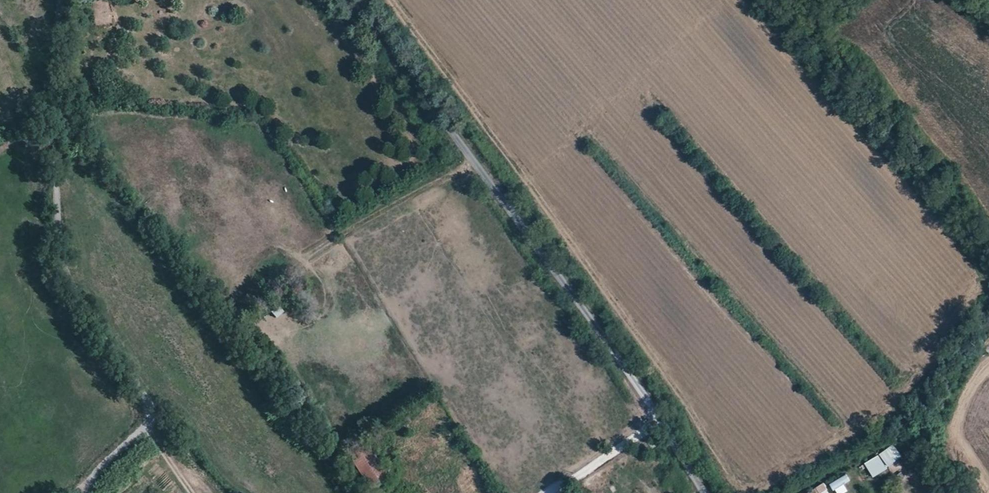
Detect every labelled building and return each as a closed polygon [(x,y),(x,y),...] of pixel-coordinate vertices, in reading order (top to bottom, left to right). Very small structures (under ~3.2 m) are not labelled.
[(63,136),(68,142),(76,137),(69,129),(63,133),(63,136)] [(645,439),(650,447),(658,441),(653,434),(645,439)] [(874,477),(903,458),(893,444),(865,463),(874,477)] [(349,461),(374,492),(375,492),(392,480),(366,448),(349,461)] [(836,492),(843,492),(846,492),(843,485),(850,481),(846,474),(831,483),(836,492)]
